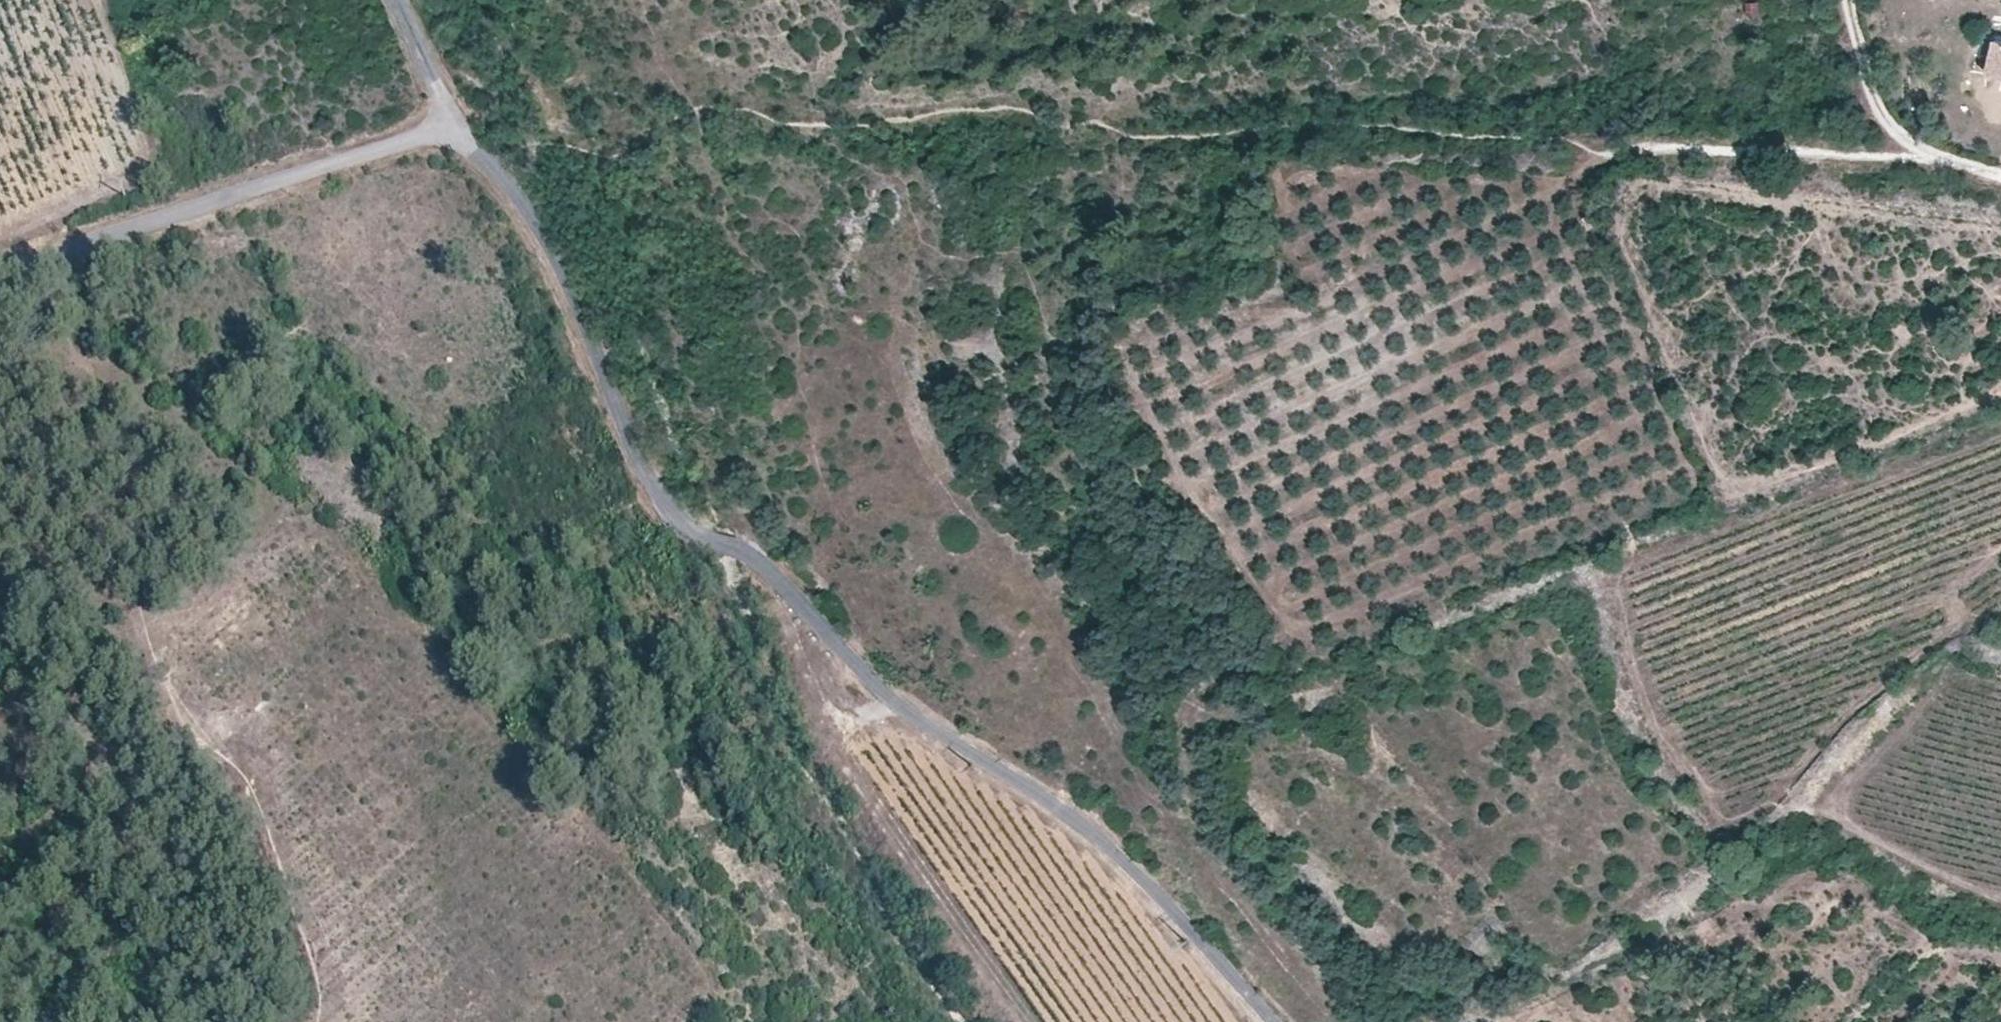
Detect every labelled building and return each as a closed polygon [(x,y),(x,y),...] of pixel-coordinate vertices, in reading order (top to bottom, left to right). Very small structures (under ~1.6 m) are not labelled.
[(1993,44),(1986,76),(2000,80),(2000,45),(1993,44)]
